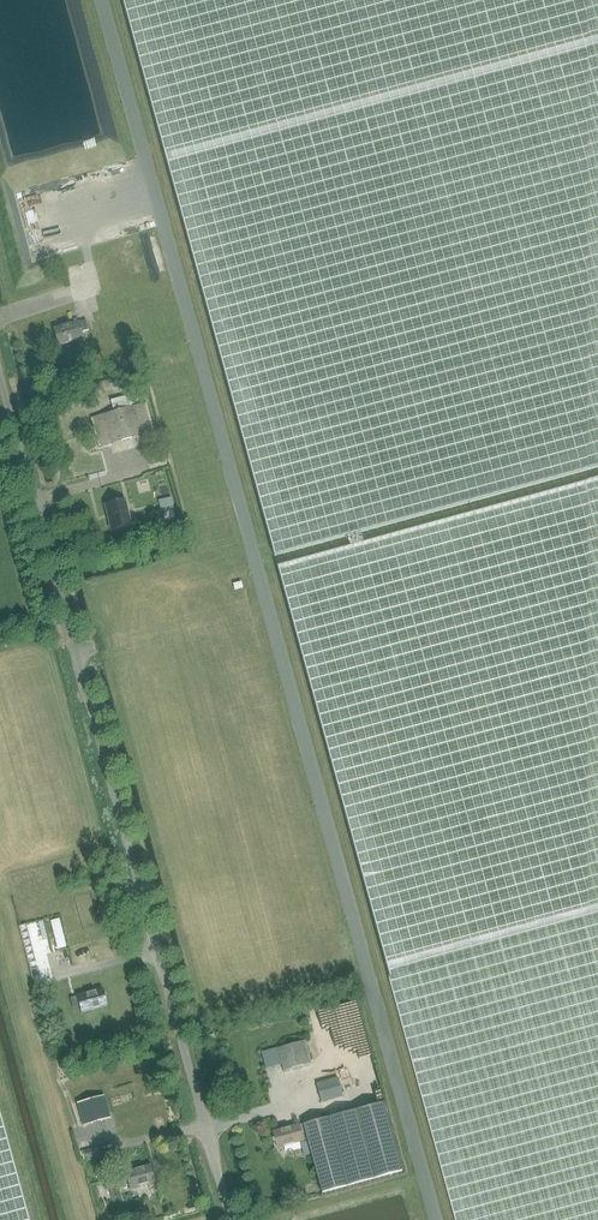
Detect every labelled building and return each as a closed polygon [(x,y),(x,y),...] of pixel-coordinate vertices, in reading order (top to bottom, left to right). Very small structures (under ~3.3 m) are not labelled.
[(274,556),(597,468),(597,0),(122,0),(274,556)] [(79,322),(53,329),(57,345),(83,338),(82,332),(88,330),(86,321),(79,323),(79,322)] [(144,404),(89,418),(97,447),(112,444),(139,437),(151,433),(144,404)] [(277,568),(456,1219),(597,1219),(597,480),(277,568)] [(124,500),(105,505),(111,531),(130,526),(124,500)] [(234,588),(242,586),(240,580),(232,583),(234,588)] [(107,1005),(102,989),(76,996),(77,997),(70,998),(72,1007),(79,1005),(81,1012),(107,1005)] [(281,1071),(309,1065),(303,1042),(276,1049),(281,1071)] [(320,1103),(341,1097),(335,1077),(314,1084),(320,1103)] [(110,1118),(104,1095),(77,1103),(83,1125),(110,1118)] [(322,1193),(343,1187),(401,1172),(383,1103),(341,1114),(340,1109),(327,1112),(329,1117),(305,1124),(298,1125),(272,1131),(277,1148),(307,1140),(322,1193)] [(0,1117),(0,1219),(28,1219),(0,1117)] [(101,1131),(102,1140),(110,1139),(109,1130),(101,1131)] [(155,1181),(150,1165),(124,1172),(124,1173),(118,1175),(120,1183),(127,1182),(129,1188),(155,1181)]
